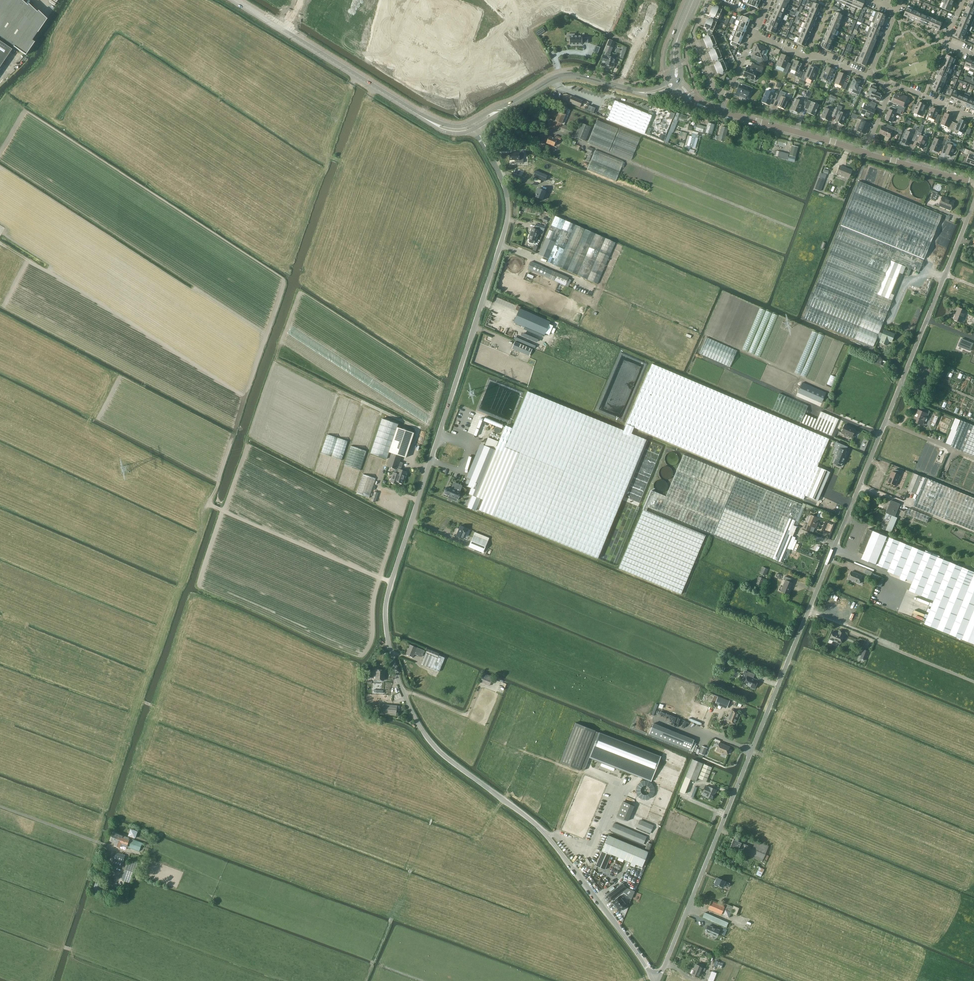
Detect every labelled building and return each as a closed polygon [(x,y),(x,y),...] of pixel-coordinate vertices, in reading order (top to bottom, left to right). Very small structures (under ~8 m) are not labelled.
[(0,24),(0,37),(4,40),(27,6),(19,0),(17,0),(0,24)] [(17,0),(3,0),(0,4),(0,24),(17,0)] [(759,3),(752,0),(750,0),(748,5),(757,8),(759,3)] [(787,4),(779,0),(777,5),(785,9),(787,10),(789,5),(787,4)] [(856,7),(859,0),(853,0),(851,5),(850,7),(855,9),(856,7)] [(861,10),(864,2),(861,0),(859,0),(856,7),(861,10)] [(822,6),(813,3),(811,2),(809,7),(811,8),(820,12),(822,6)] [(952,6),(944,3),(942,8),(950,12),(952,6)] [(785,9),(777,5),(776,7),(775,7),(774,9),(775,10),(783,14),(785,9)] [(909,5),(904,16),(909,18),(914,8),(909,5)] [(4,40),(13,46),(37,12),(27,6),(4,40)] [(713,6),(711,11),(720,14),(723,8),(718,6),(718,7),(715,6),(715,7),(713,6)] [(967,7),(965,12),(973,16),(973,10),(967,7)] [(811,8),(809,13),(818,17),(820,12),(811,8)] [(914,8),(909,18),(914,20),(918,12),(919,10),(914,8)] [(772,15),(781,19),(783,20),(785,15),(783,14),(775,10),(774,11),(773,11),(772,13),(773,14),(772,15)] [(713,18),(713,19),(717,21),(720,14),(711,11),(709,15),(711,16),(711,17),(713,18)] [(37,12),(13,46),(26,55),(35,42),(32,40),(47,19),(37,12)] [(835,12),(832,17),(841,21),(843,15),(835,12)] [(887,17),(886,16),(876,12),(874,17),(884,21),(885,19),(886,20),(887,17)] [(918,12),(914,20),(919,22),(923,14),(922,14),(918,12)] [(919,22),(924,24),(928,16),(929,14),(923,12),(922,14),(923,14),(919,22)] [(973,20),(973,16),(965,12),(963,17),(973,21),(973,20)] [(809,13),(807,18),(815,22),(818,17),(809,13)] [(778,24),(781,19),(772,15),(770,20),(778,24)] [(742,16),(739,21),(748,25),(750,19),(742,16)] [(933,18),(928,16),(924,24),(929,26),(933,18)] [(832,17),(830,22),(839,26),(841,21),(832,17)] [(871,22),(874,23),(882,26),(884,21),(874,17),(871,22)] [(963,17),(961,22),(971,26),(973,21),(963,17)] [(807,18),(805,23),(813,27),(815,22),(807,18)] [(933,18),(929,26),(934,28),(938,20),(933,18)] [(707,19),(705,23),(715,27),(717,21),(713,19),(712,20),(710,19),(710,20),(707,19)] [(768,25),(779,30),(781,25),(778,24),(770,20),(768,25)] [(938,20),(934,28),(939,31),(943,22),(938,20)] [(739,21),(737,26),(746,30),(748,25),(739,21)] [(830,22),(828,27),(837,31),(839,26),(830,22)] [(961,22),(959,27),(967,30),(969,31),(971,26),(961,22)] [(707,32),(707,34),(712,34),(715,27),(705,23),(704,28),(706,29),(705,30),(708,31),(707,32)] [(805,23),(803,28),(811,32),(813,27),(805,23)] [(882,27),(882,26),(874,23),(872,28),(880,31),(880,29),(881,29),(882,27)] [(779,30),(768,25),(766,30),(776,35),(779,30)] [(737,26),(735,31),(744,35),(746,30),(737,26)] [(828,27),(826,32),(835,36),(837,31),(828,27)] [(870,33),(878,36),(879,36),(880,33),(879,33),(880,31),(872,28),(869,27),(867,32),(870,33)] [(959,27),(957,32),(965,35),(967,30),(959,27)] [(809,37),(811,32),(803,28),(801,33),(809,37)] [(735,31),(733,36),(742,40),(744,35),(735,31)] [(833,40),(835,36),(826,32),(824,37),(833,40)] [(876,41),(878,36),(870,33),(867,32),(865,37),(867,38),(876,41)] [(955,37),(963,40),(965,41),(967,36),(965,35),(957,32),(955,37)] [(807,41),(809,37),(801,33),(798,38),(807,41)] [(704,39),(705,44),(715,40),(712,34),(707,34),(707,35),(708,36),(705,37),(706,38),(704,39)] [(739,45),(742,40),(733,36),(731,41),(732,41),(731,44),(732,45),(736,47),(737,44),(739,45)] [(581,37),(569,37),(569,45),(574,45),(574,46),(576,46),(576,45),(581,45),(581,43),(583,43),(583,44),(587,44),(587,38),(583,38),(583,39),(581,39),(581,37)] [(831,45),(833,40),(824,37),(822,42),(831,45)] [(805,47),(807,41),(798,38),(796,43),(805,47)] [(876,43),(875,43),(876,41),(867,38),(865,43),(873,46),(874,46),(875,46),(876,43)] [(601,61),(606,63),(606,65),(613,67),(615,59),(608,57),(609,54),(610,54),(615,42),(609,40),(604,52),(606,53),(605,56),(603,55),(601,61)] [(705,44),(707,48),(709,47),(710,48),(712,47),(712,48),(717,46),(715,40),(705,44)] [(0,41),(0,58),(4,61),(12,49),(0,41)] [(833,46),(831,45),(822,42),(820,47),(831,52),(833,46)] [(871,51),(873,46),(865,43),(863,48),(871,51)] [(755,60),(762,63),(765,64),(767,59),(767,58),(767,56),(766,56),(763,54),(766,48),(756,45),(752,54),(757,56),(755,60)] [(709,52),(711,56),(720,53),(717,46),(712,48),(713,49),(711,50),(711,51),(709,52)] [(871,53),(871,51),(863,48),(861,53),(869,56),(870,56),(871,53)] [(711,56),(712,61),(715,60),(715,61),(717,60),(718,61),(722,59),(720,53),(711,56)] [(870,57),(869,56),(861,53),(859,57),(859,58),(867,61),(868,59),(869,59),(870,57)] [(786,73),(790,66),(786,64),(789,58),(782,55),(777,65),(784,68),(783,72),(786,73)] [(945,60),(953,63),(955,58),(947,55),(945,60)] [(855,62),(865,66),(867,61),(859,58),(859,57),(857,56),(855,62)] [(970,68),(973,60),(968,58),(965,66),(970,68)] [(725,65),(722,59),(718,61),(718,62),(716,63),(716,64),(714,65),(716,69),(725,65)] [(800,78),(802,72),(799,71),(802,63),(795,60),(791,70),(796,71),(794,75),(800,78)] [(953,64),(953,63),(945,60),(943,65),(951,68),(953,69),(955,65),(953,64)] [(761,75),(763,68),(754,64),(752,70),(747,68),(743,76),(754,80),(757,74),(759,75),(761,75)] [(723,74),(728,72),(725,65),(716,69),(718,74),(720,73),(720,74),(723,73),(723,74)] [(941,70),(949,73),(951,68),(943,65),(941,70)] [(813,81),(817,70),(809,66),(806,73),(804,72),(800,79),(805,81),(806,78),(813,81)] [(821,76),(828,79),(827,83),(831,85),(834,75),(832,74),(834,70),(827,67),(825,72),(823,71),(821,76)] [(949,73),(941,70),(939,75),(947,78),(947,79),(949,80),(950,77),(949,75),(948,75),(949,73)] [(845,90),(847,83),(844,82),(847,76),(839,72),(834,83),(842,86),(842,89),(845,90)] [(945,83),(947,79),(947,78),(939,75),(936,80),(945,83)] [(854,79),(850,88),(849,91),(852,92),(859,95),(862,88),(858,86),(860,81),(854,79)] [(934,85),(945,89),(947,84),(945,83),(936,80),(934,85)] [(753,88),(744,84),(740,82),(739,85),(739,86),(735,95),(746,99),(749,94),(750,95),(753,88)] [(945,89),(934,85),(932,90),(943,95),(945,89)] [(867,100),(868,100),(869,101),(872,102),(874,99),(879,101),(882,94),(873,90),(870,96),(868,96),(867,100)] [(960,92),(955,90),(950,101),(955,103),(959,95),(960,92)] [(775,100),(778,94),(774,93),(774,94),(767,91),(762,101),(769,105),(772,99),(775,100)] [(784,109),(789,99),(789,98),(785,96),(786,93),(780,91),(778,97),(781,98),(777,106),(784,109)] [(904,112),(906,107),(903,106),(907,97),(900,94),(899,96),(896,95),(893,102),(899,105),(897,109),(902,111),(904,112)] [(955,103),(960,105),(964,97),(959,95),(955,103)] [(808,100),(808,99),(805,97),(803,102),(795,99),(791,109),(799,113),(802,105),(805,106),(808,100)] [(960,105),(965,107),(969,99),(964,97),(960,105)] [(583,107),(585,102),(575,98),(573,103),(583,107)] [(965,107),(970,109),(973,101),(969,99),(965,107)] [(645,133),(652,115),(641,110),(631,107),(614,100),(607,118),(645,133)] [(814,116),(819,105),(808,100),(805,106),(805,107),(808,109),(806,113),(814,116)] [(874,109),(876,104),(872,102),(869,101),(868,103),(865,102),(861,113),(872,118),(875,110),(874,109)] [(922,116),(926,105),(918,102),(916,107),(913,105),(910,112),(913,114),(914,113),(922,116)] [(838,105),(836,110),(835,113),(838,115),(835,121),(842,124),(846,114),(840,112),(842,107),(838,105)] [(833,117),(834,116),(835,113),(836,110),(831,107),(830,110),(825,108),(821,118),(828,121),(831,114),(834,115),(833,117)] [(934,122),(938,124),(941,116),(938,114),(939,110),(932,107),(928,117),(935,120),(934,122)] [(901,114),(902,111),(897,109),(895,108),(894,111),(890,109),(885,119),(892,122),(896,112),(901,114)] [(572,135),(575,129),(562,124),(566,115),(560,112),(556,121),(548,118),(545,124),(572,135)] [(677,112),(676,113),(665,141),(668,143),(672,133),(673,133),(678,121),(676,120),(679,113),(677,112)] [(951,130),(955,122),(951,121),(953,116),(946,113),(941,124),(949,127),(948,129),(951,130)] [(861,120),(860,123),(859,122),(857,123),(855,128),(856,129),(857,130),(865,134),(869,124),(866,122),(867,119),(859,116),(858,119),(861,120)] [(958,124),(955,122),(951,130),(957,133),(957,132),(959,131),(963,133),(968,122),(960,119),(958,124)] [(632,158),(640,136),(619,129),(619,128),(597,120),(588,143),(632,158)] [(580,123),(574,137),(585,141),(591,127),(580,123)] [(696,130),(700,131),(699,134),(702,135),(702,134),(705,135),(706,133),(711,135),(714,125),(708,123),(707,127),(697,125),(696,130)] [(895,132),(897,128),(892,126),(890,129),(883,126),(879,133),(890,138),(893,132),(895,132)] [(722,127),(718,140),(724,141),(728,128),(722,127)] [(916,138),(919,131),(919,129),(916,127),(914,134),(907,131),(902,142),(910,145),(913,136),(916,138)] [(733,140),(732,145),(739,147),(740,144),(738,142),(740,132),(735,130),(733,140)] [(919,131),(916,138),(919,139),(916,146),(923,148),(924,146),(925,146),(926,145),(926,144),(927,143),(927,142),(926,141),(927,138),(927,136),(924,134),(923,137),(921,136),(922,132),(919,131)] [(695,148),(699,135),(696,134),(696,135),(692,134),(691,136),(688,135),(685,144),(690,145),(689,146),(695,148)] [(560,141),(562,138),(556,135),(555,139),(549,136),(547,143),(554,146),(557,139),(560,141)] [(945,146),(947,140),(942,138),(941,141),(935,138),(931,149),(938,152),(941,144),(945,146)] [(947,140),(945,146),(948,147),(945,153),(947,154),(947,155),(950,156),(950,155),(952,156),(953,153),(954,154),(955,154),(956,153),(957,152),(957,151),(957,150),(956,150),(956,149),(955,149),(956,147),(953,146),(954,143),(947,140)] [(546,145),(540,143),(537,151),(543,153),(546,145)] [(794,162),(795,157),(797,148),(792,146),(789,157),(788,157),(789,154),(777,151),(775,157),(794,162)] [(968,150),(966,149),(964,153),(964,154),(966,155),(968,154),(970,155),(967,162),(973,165),(973,152),(968,150)] [(595,150),(588,170),(617,180),(624,160),(595,150)] [(509,153),(509,161),(510,160),(516,160),(515,163),(523,163),(523,152),(519,152),(519,154),(510,153),(509,153)] [(840,166),(837,173),(849,178),(852,171),(840,166)] [(545,181),(548,176),(536,170),(533,176),(545,181)] [(815,189),(821,191),(825,180),(819,178),(815,189)] [(927,189),(927,187),(927,185),(926,183),(924,182),(922,180),(921,179),(918,179),(916,178),(914,179),(913,179),(911,180),(909,182),(908,183),(907,185),(906,187),(906,189),(906,191),(907,193),(908,195),(909,196),(911,198),(912,199),(914,199),(917,200),(919,200),(921,199),(923,198),(924,197),(926,195),(927,193),(927,191),(927,189)] [(942,215),(858,181),(803,318),(873,346),(877,337),(879,332),(906,266),(919,272),(942,215)] [(536,197),(542,200),(546,191),(539,188),(538,191),(537,191),(535,194),(536,195),(536,197)] [(954,201),(942,197),(938,206),(950,210),(954,201)] [(546,238),(538,255),(548,259),(547,262),(597,284),(615,243),(555,216),(546,238)] [(528,239),(529,239),(528,241),(529,242),(533,244),(534,243),(535,240),(535,241),(539,230),(532,228),(528,239)] [(531,262),(528,269),(554,281),(555,277),(567,283),(566,285),(568,287),(571,280),(568,279),(569,278),(531,262)] [(517,305),(515,310),(518,311),(514,322),(544,336),(550,322),(520,309),(520,307),(517,305)] [(962,322),(966,311),(959,308),(955,319),(962,322)] [(883,334),(879,332),(877,337),(882,339),(880,342),(888,345),(890,341),(891,341),(894,335),(887,332),(887,331),(885,330),(883,334)] [(525,353),(527,348),(515,343),(513,347),(522,351),(522,352),(525,353)] [(880,365),(883,360),(875,356),(873,362),(880,365)] [(652,364),(626,424),(634,427),(803,499),(805,495),(818,501),(830,472),(817,467),(829,439),(652,364)] [(767,364),(760,380),(791,393),(798,376),(767,364)] [(829,394),(805,384),(801,393),(825,403),(829,394)] [(484,446),(468,486),(472,488),(469,494),(483,499),(479,511),(597,559),(646,439),(632,433),(634,427),(626,424),(624,430),(528,391),(512,428),(506,426),(499,442),(488,437),(485,446),(484,446)] [(801,421),(808,404),(779,393),(773,410),(801,421)] [(339,396),(333,416),(355,422),(360,402),(339,396)] [(363,407),(357,427),(374,431),(379,412),(363,407)] [(928,415),(930,411),(922,407),(921,410),(918,409),(913,421),(916,422),(916,423),(917,424),(918,425),(919,424),(919,423),(921,424),(923,420),(924,421),(927,414),(928,415)] [(831,436),(831,435),(833,433),(834,429),(839,419),(821,411),(817,419),(805,414),(802,423),(831,436)] [(502,428),(504,424),(485,417),(483,423),(485,424),(486,421),(502,428)] [(383,418),(370,453),(387,459),(400,424),(383,418)] [(951,429),(956,431),(961,420),(956,418),(951,429)] [(973,456),(973,425),(962,420),(951,447),(973,456)] [(851,437),(855,429),(844,425),(841,432),(851,437)] [(392,453),(387,466),(395,469),(394,472),(393,471),(389,481),(397,484),(397,483),(397,482),(402,483),(407,471),(400,469),(401,466),(403,463),(400,461),(401,457),(401,456),(406,458),(415,433),(399,427),(390,452),(392,453)] [(834,446),(835,446),(838,448),(836,454),(837,454),(833,463),(841,466),(845,455),(844,454),(846,451),(845,451),(846,447),(847,447),(836,442),(834,446)] [(679,460),(679,458),(679,456),(679,455),(678,453),(677,452),(676,451),(674,450),(673,450),(671,449),(668,450),(667,450),(666,451),(665,452),(664,453),(663,455),(662,456),(662,458),(662,460),(663,461),(663,463),(664,464),(666,465),(667,466),(668,467),(671,467),(672,467),(674,466),(676,465),(677,464),(678,463),(679,462),(679,460)] [(643,509),(619,568),(653,583),(681,594),(705,536),(647,511),(648,507),(659,511),(782,562),(792,536),(789,535),(795,520),(802,504),(683,455),(666,496),(651,490),(644,506),(643,509)] [(372,473),(371,477),(376,478),(382,458),(373,456),(370,464),(367,463),(365,471),(372,473)] [(672,477),(672,476),(672,474),(672,472),(671,471),(670,470),(669,469),(668,468),(666,467),(664,467),(662,467),(661,467),(659,468),(658,469),(657,471),(656,472),(655,473),(655,475),(655,477),(655,478),(656,480),(657,481),(658,482),(660,483),(661,484),(663,484),(665,484),(667,484),(668,483),(670,482),(671,480),(672,479),(672,477)] [(894,472),(893,472),(888,483),(896,486),(899,478),(900,478),(901,476),(900,476),(900,475),(901,472),(895,470),(894,472)] [(908,490),(918,495),(925,478),(915,473),(908,490)] [(925,478),(918,495),(913,506),(973,531),(973,498),(925,478)] [(445,493),(449,495),(449,496),(453,498),(453,497),(458,499),(459,497),(460,495),(461,492),(460,492),(462,486),(454,483),(451,489),(447,487),(447,489),(446,489),(446,491),(445,493)] [(469,508),(476,510),(481,499),(474,496),(469,508)] [(891,499),(884,516),(890,518),(885,529),(891,532),(897,517),(894,516),(897,509),(900,503),(891,499)] [(805,505),(803,503),(802,504),(795,520),(799,522),(805,508),(804,508),(804,507),(814,511),(816,507),(806,503),(805,505)] [(930,517),(909,508),(908,510),(906,514),(905,517),(926,526),(930,517)] [(816,523),(818,518),(811,515),(807,525),(815,528),(817,523),(816,523)] [(884,516),(880,527),(885,529),(890,518),(884,516)] [(463,539),(467,528),(461,525),(456,536),(463,539)] [(859,552),(864,554),(862,559),(888,570),(888,571),(913,582),(909,590),(934,601),(924,624),(973,644),(973,572),(868,529),(862,543),(861,543),(860,547),(861,547),(859,552)] [(483,552),(485,548),(488,541),(474,535),(469,547),(483,552)] [(762,567),(760,573),(765,576),(768,569),(762,567)] [(860,583),(863,576),(851,571),(848,579),(860,583)] [(872,579),(877,581),(876,584),(882,586),(885,577),(873,573),(872,579)] [(765,579),(758,576),(756,583),(762,586),(765,579)] [(790,590),(792,583),(790,582),(791,579),(785,576),(783,580),(785,581),(781,592),(788,595),(790,590)] [(842,635),(843,633),(839,631),(838,634),(832,631),(829,639),(840,643),(843,636),(842,635)] [(425,650),(421,649),(409,644),(406,650),(408,650),(406,654),(413,657),(415,654),(418,656),(418,655),(422,657),(425,650)] [(860,657),(865,659),(869,650),(864,648),(860,657)] [(439,655),(439,654),(427,649),(426,653),(437,658),(439,655)] [(445,658),(439,655),(437,658),(426,653),(421,664),(439,671),(445,658)] [(376,670),(376,674),(376,680),(384,680),(385,670),(376,670)] [(758,680),(751,678),(753,674),(745,671),(743,673),(745,674),(743,679),(746,680),(744,684),(754,689),(758,680)] [(489,686),(493,677),(484,673),(480,682),(489,686)] [(711,702),(715,703),(727,708),(729,701),(718,696),(718,697),(714,695),(711,702)] [(379,714),(381,714),(396,715),(397,705),(380,704),(379,714)] [(727,720),(735,723),(739,713),(731,710),(727,720)] [(599,732),(595,731),(595,730),(575,722),(560,762),(580,770),(581,768),(585,770),(590,758),(594,759),(594,760),(629,774),(629,773),(651,781),(661,756),(599,732)] [(653,723),(649,734),(690,750),(694,740),(653,723)] [(729,747),(719,743),(716,750),(726,755),(729,747)] [(692,759),(685,776),(679,791),(684,793),(690,778),(695,780),(702,763),(692,759)] [(706,781),(712,767),(704,764),(698,778),(706,781)] [(703,792),(706,794),(706,796),(712,798),(714,792),(715,793),(716,789),(709,786),(709,787),(705,785),(703,792)] [(638,800),(636,803),(635,802),(629,816),(638,820),(643,806),(643,805),(644,803),(638,800)] [(622,801),(616,816),(628,820),(633,805),(622,801)] [(639,820),(637,827),(650,832),(653,826),(639,820)] [(644,844),(647,836),(614,822),(610,830),(644,844)] [(135,838),(138,831),(132,829),(130,836),(135,838)] [(139,851),(142,843),(114,832),(111,841),(116,843),(115,845),(121,847),(122,845),(139,851)] [(646,859),(642,858),(645,850),(608,835),(602,850),(639,865),(640,863),(643,865),(646,859)] [(733,839),(730,847),(733,848),(731,851),(736,853),(737,851),(760,860),(758,866),(757,866),(756,868),(759,868),(760,867),(761,864),(764,865),(765,862),(766,862),(769,856),(764,854),(766,850),(770,852),(772,847),(755,840),(752,848),(749,847),(750,846),(733,839)] [(104,851),(100,862),(101,862),(106,864),(108,857),(109,857),(109,855),(108,855),(108,853),(108,852),(106,851),(106,850),(104,849),(104,851)] [(605,869),(611,855),(601,851),(595,865),(605,869)] [(122,867),(126,855),(116,853),(113,865),(122,867)] [(136,872),(139,862),(130,860),(128,864),(124,874),(123,874),(122,878),(123,878),(122,880),(130,883),(134,872),(136,872)] [(727,886),(729,883),(716,877),(713,884),(716,885),(717,884),(721,886),(722,884),(727,886)] [(612,900),(627,888),(623,883),(608,895),(612,900)] [(619,911),(627,905),(620,896),(612,902),(619,911)] [(722,915),(725,907),(712,901),(708,909),(722,915)] [(731,912),(733,907),(728,905),(726,910),(723,916),(729,918),(732,912),(731,912)] [(727,927),(726,927),(728,922),(705,912),(703,917),(724,926),(721,934),(725,935),(727,930),(726,929),(727,927)] [(720,930),(709,926),(707,931),(718,936),(720,930)] [(706,968),(703,967),(697,964),(693,974),(699,977),(702,970),(704,971),(706,968)] [(717,972),(712,970),(708,979),(713,980),(714,980),(717,972)]
